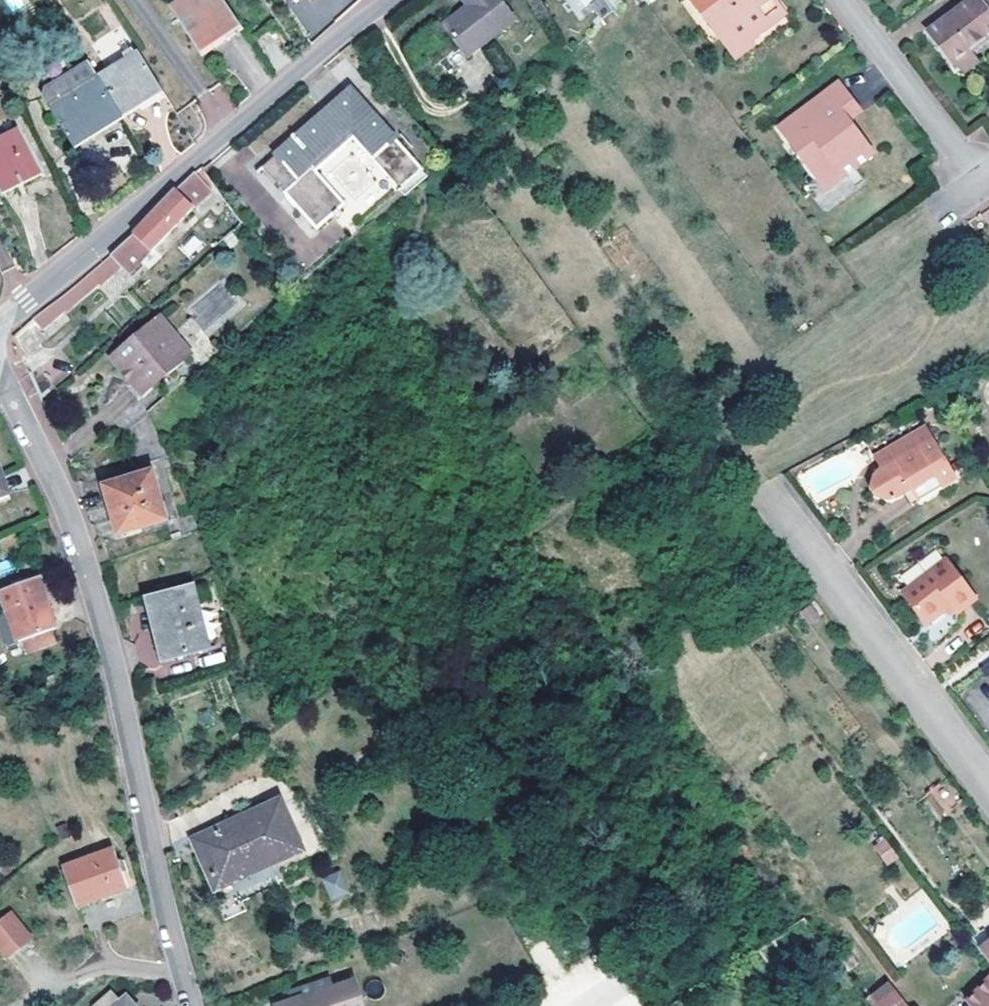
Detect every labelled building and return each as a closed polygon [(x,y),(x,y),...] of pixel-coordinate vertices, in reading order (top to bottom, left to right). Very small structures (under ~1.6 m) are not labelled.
[(11,10),(23,3),(21,0),(5,0),(11,10)] [(200,50),(220,36),(239,24),(223,0),(183,0),(171,8),(200,50)] [(465,6),(440,24),(464,55),(511,20),(496,0),(461,0),(465,6)] [(780,6),(776,0),(693,0),(711,25),(724,16),(739,37),(780,6)] [(925,32),(949,64),(952,62),(957,70),(961,69),(965,68),(968,66),(970,62),(972,57),(967,51),(988,35),(988,0),(969,0),(925,32)] [(787,14),(780,6),(739,37),(724,16),(711,25),(736,58),(748,49),(745,44),(787,14)] [(162,91),(139,53),(96,80),(120,118),(143,103),(162,91)] [(120,118),(96,80),(86,65),(47,90),(43,100),(49,109),(74,148),(121,119),(120,118)] [(837,86),(809,107),(812,110),(815,114),(843,93),(837,86)] [(398,190),(421,170),(395,140),(397,139),(353,88),(261,167),(316,229),(345,204),(316,171),(352,139),(398,190)] [(801,158),(817,179),(822,175),(836,176),(840,182),(874,157),(843,116),(853,107),(843,93),(815,114),(812,110),(809,107),(779,130),(789,143),(795,139),(807,154),(801,158)] [(0,138),(0,192),(39,174),(18,129),(0,138)] [(67,292),(74,303),(98,284),(121,264),(129,273),(211,193),(195,173),(177,186),(129,240),(112,254),(89,273),(67,292)] [(826,192),(840,182),(836,176),(822,175),(817,179),(826,192)] [(0,242),(0,267),(2,270),(13,262),(0,242)] [(212,288),(191,316),(209,329),(229,302),(212,288)] [(74,303),(67,292),(33,320),(43,330),(74,303)] [(161,314),(117,351),(137,375),(132,379),(144,394),(193,353),(161,314)] [(117,351),(112,355),(131,379),(137,375),(117,351)] [(144,394),(132,379),(127,383),(139,398),(144,394)] [(142,414),(118,435),(131,469),(161,459),(142,414)] [(864,454),(871,467),(925,442),(920,429),(864,454)] [(946,487),(925,442),(871,467),(863,475),(859,485),(864,496),(875,500),(887,499),(900,494),(904,505),(946,487)] [(0,470),(0,496),(9,492),(7,488),(0,470)] [(152,470),(104,485),(118,534),(166,520),(152,470)] [(977,599),(947,558),(903,591),(927,623),(950,605),(956,614),(977,599)] [(42,579),(2,594),(19,639),(24,637),(53,626),(59,624),(53,609),(42,579)] [(190,587),(147,599),(164,659),(208,647),(190,587)] [(53,626),(24,637),(28,648),(58,637),(53,626)] [(298,848),(279,805),(198,841),(217,885),(298,848)] [(873,844),(885,865),(898,858),(885,837),(873,844)] [(64,868),(77,906),(129,887),(115,850),(64,868)] [(340,869),(320,879),(332,902),(351,892),(340,869)] [(0,922),(0,949),(7,958),(31,939),(11,913),(0,922)] [(979,949),(988,962),(988,941),(979,949)] [(356,980),(334,987),(331,979),(299,988),(301,997),(294,999),(277,1003),(278,1005),(365,1005),(356,980)] [(865,998),(871,1005),(908,1005),(888,980),(865,998)] [(301,997),(299,988),(292,991),(294,999),(301,997)] [(112,989),(92,1005),(140,1005),(131,996),(128,992),(120,999),(112,989)] [(979,1005),(988,1005),(988,996),(979,1005)]
